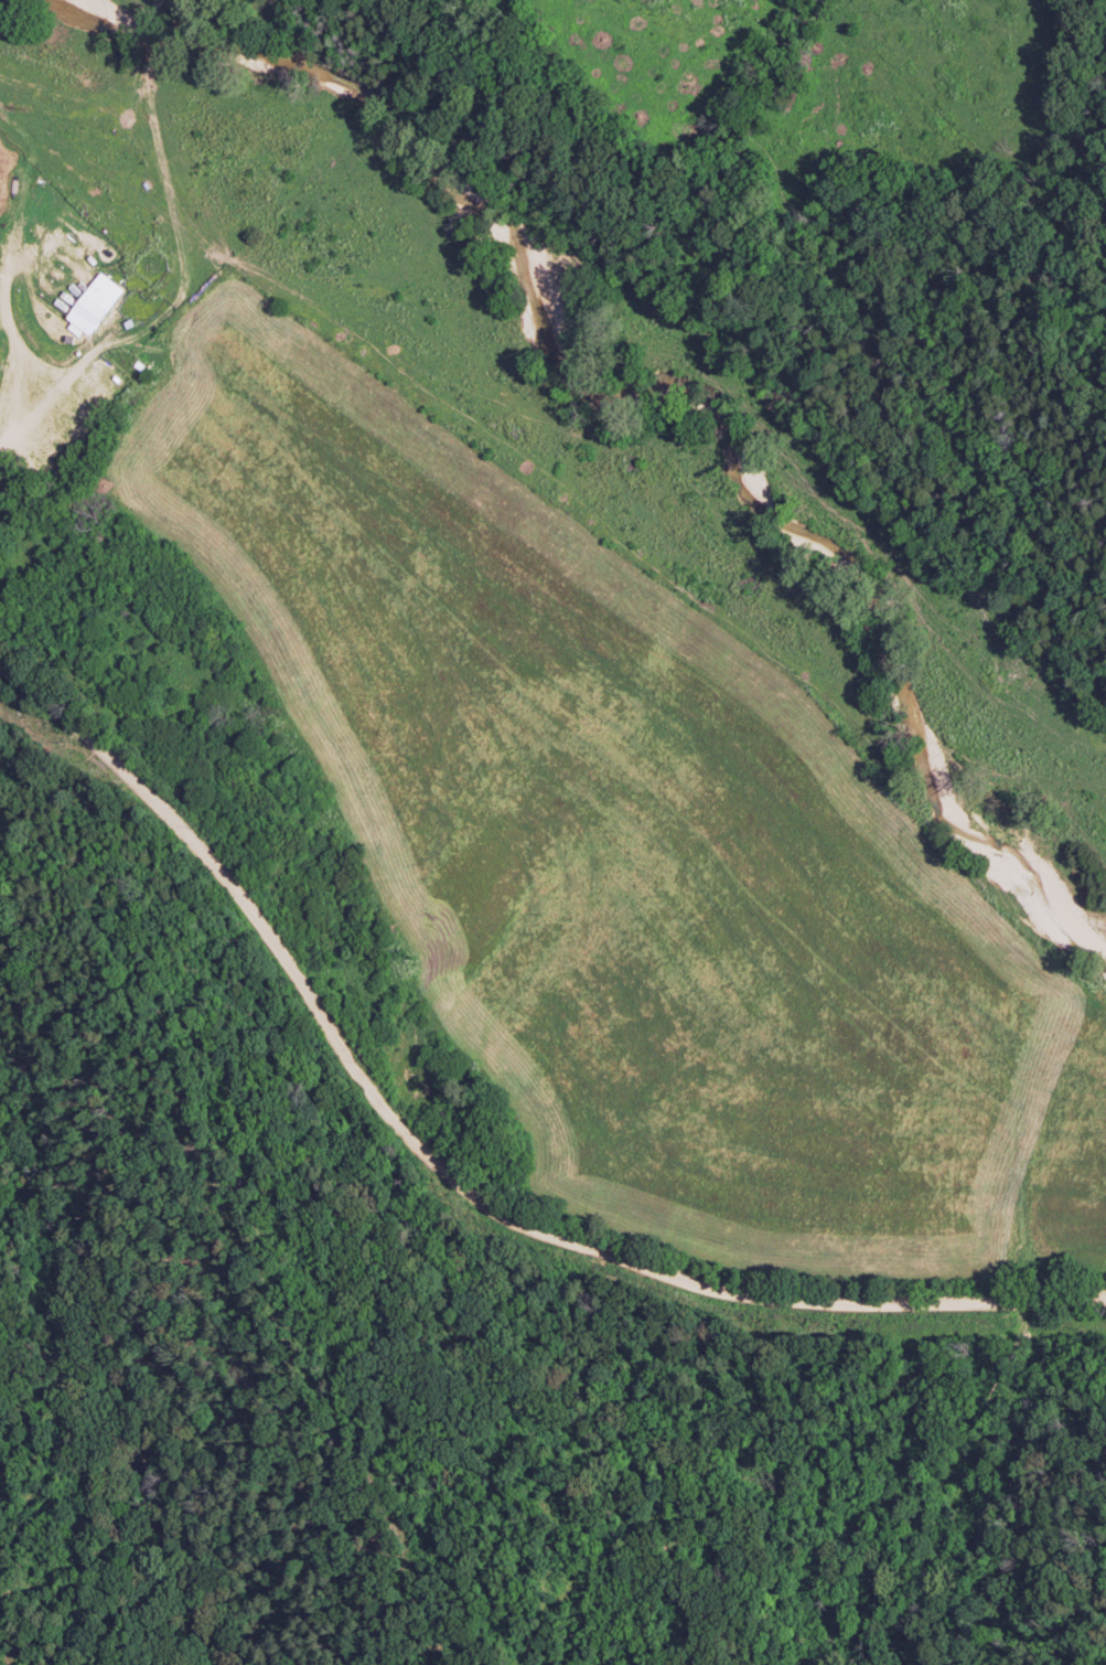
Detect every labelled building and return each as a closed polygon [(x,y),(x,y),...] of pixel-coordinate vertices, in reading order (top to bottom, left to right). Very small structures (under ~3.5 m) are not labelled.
[(85,292),(66,318),(88,334),(107,309),(103,306),(118,285),(106,276),(91,297),(85,292)]
